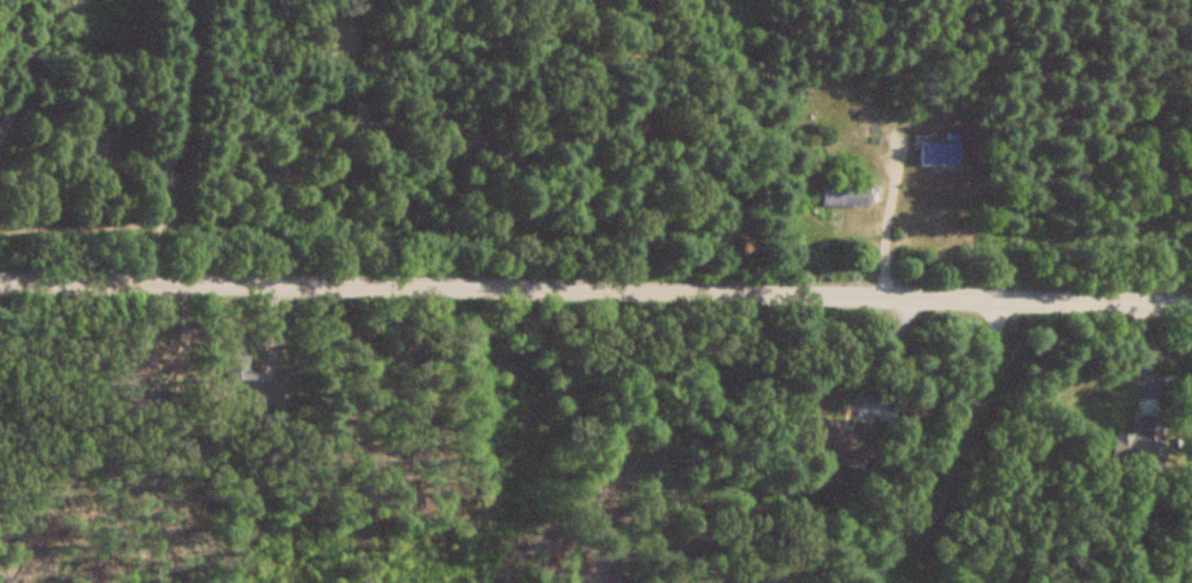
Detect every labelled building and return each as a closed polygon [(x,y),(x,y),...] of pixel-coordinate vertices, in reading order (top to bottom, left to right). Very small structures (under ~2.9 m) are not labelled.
[(921,166),(960,166),(960,142),(921,142),(921,166)] [(821,207),(869,207),(869,182),(821,182),(821,207)] [(248,369),(248,346),(226,346),(226,380),(257,380),(257,369),(248,369)] [(1111,459),(1161,459),(1161,414),(1138,415),(1139,433),(1110,434),(1111,459)]
